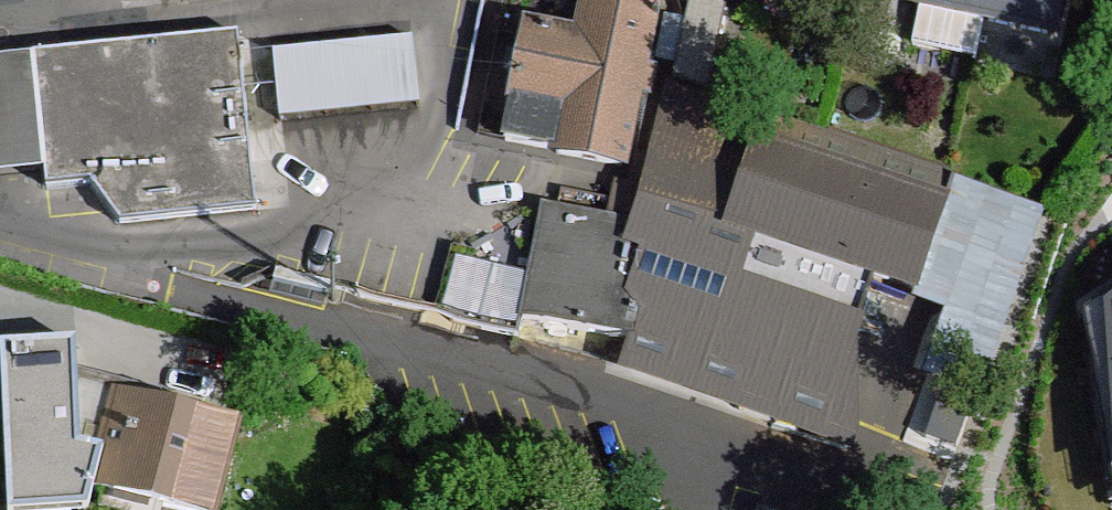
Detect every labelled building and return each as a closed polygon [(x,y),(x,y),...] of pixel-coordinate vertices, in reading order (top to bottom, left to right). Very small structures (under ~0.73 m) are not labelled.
[(528,32),(514,108),(565,118),(558,153),(608,163),(623,167),(656,9),(604,0),(589,0),(582,42),(528,32)] [(656,9),(657,0),(604,0),(656,9)] [(687,22),(679,61),(710,70),(724,0),(691,0),(687,22)] [(914,6),(921,8),(984,21),(988,0),(916,0),(914,6)] [(984,21),(1056,34),(1062,0),(988,0),(984,21)] [(976,58),(984,21),(921,8),(914,45),(976,58)] [(243,85),(237,26),(26,48),(37,168),(41,188),(90,184),(123,225),(257,211),(251,154),(243,85)] [(408,34),(269,47),(272,82),(275,117),(416,105),(408,34)] [(37,168),(26,48),(0,51),(0,171),(37,168)] [(650,171),(636,227),(655,232),(632,340),(856,414),(853,350),(872,276),(748,233),(787,121),(673,80),(650,171)] [(272,82),(243,85),(251,154),(279,152),(275,117),(272,82)] [(507,143),(558,153),(565,118),(514,108),(507,143)] [(819,132),(787,121),(748,233),(872,276),(916,291),(952,178),(819,132)] [(1036,207),(952,178),(916,291),(961,305),(939,373),(975,385),(1036,207)] [(546,210),(524,319),(632,340),(655,232),(636,227),(599,220),(546,210)] [(1082,319),(1109,485),(1111,483),(1111,297),(1082,319)] [(0,353),(0,362),(5,509),(91,509),(96,491),(102,466),(80,461),(76,350),(0,353)] [(116,393),(102,466),(96,491),(170,509),(215,509),(236,425),(116,393)]
